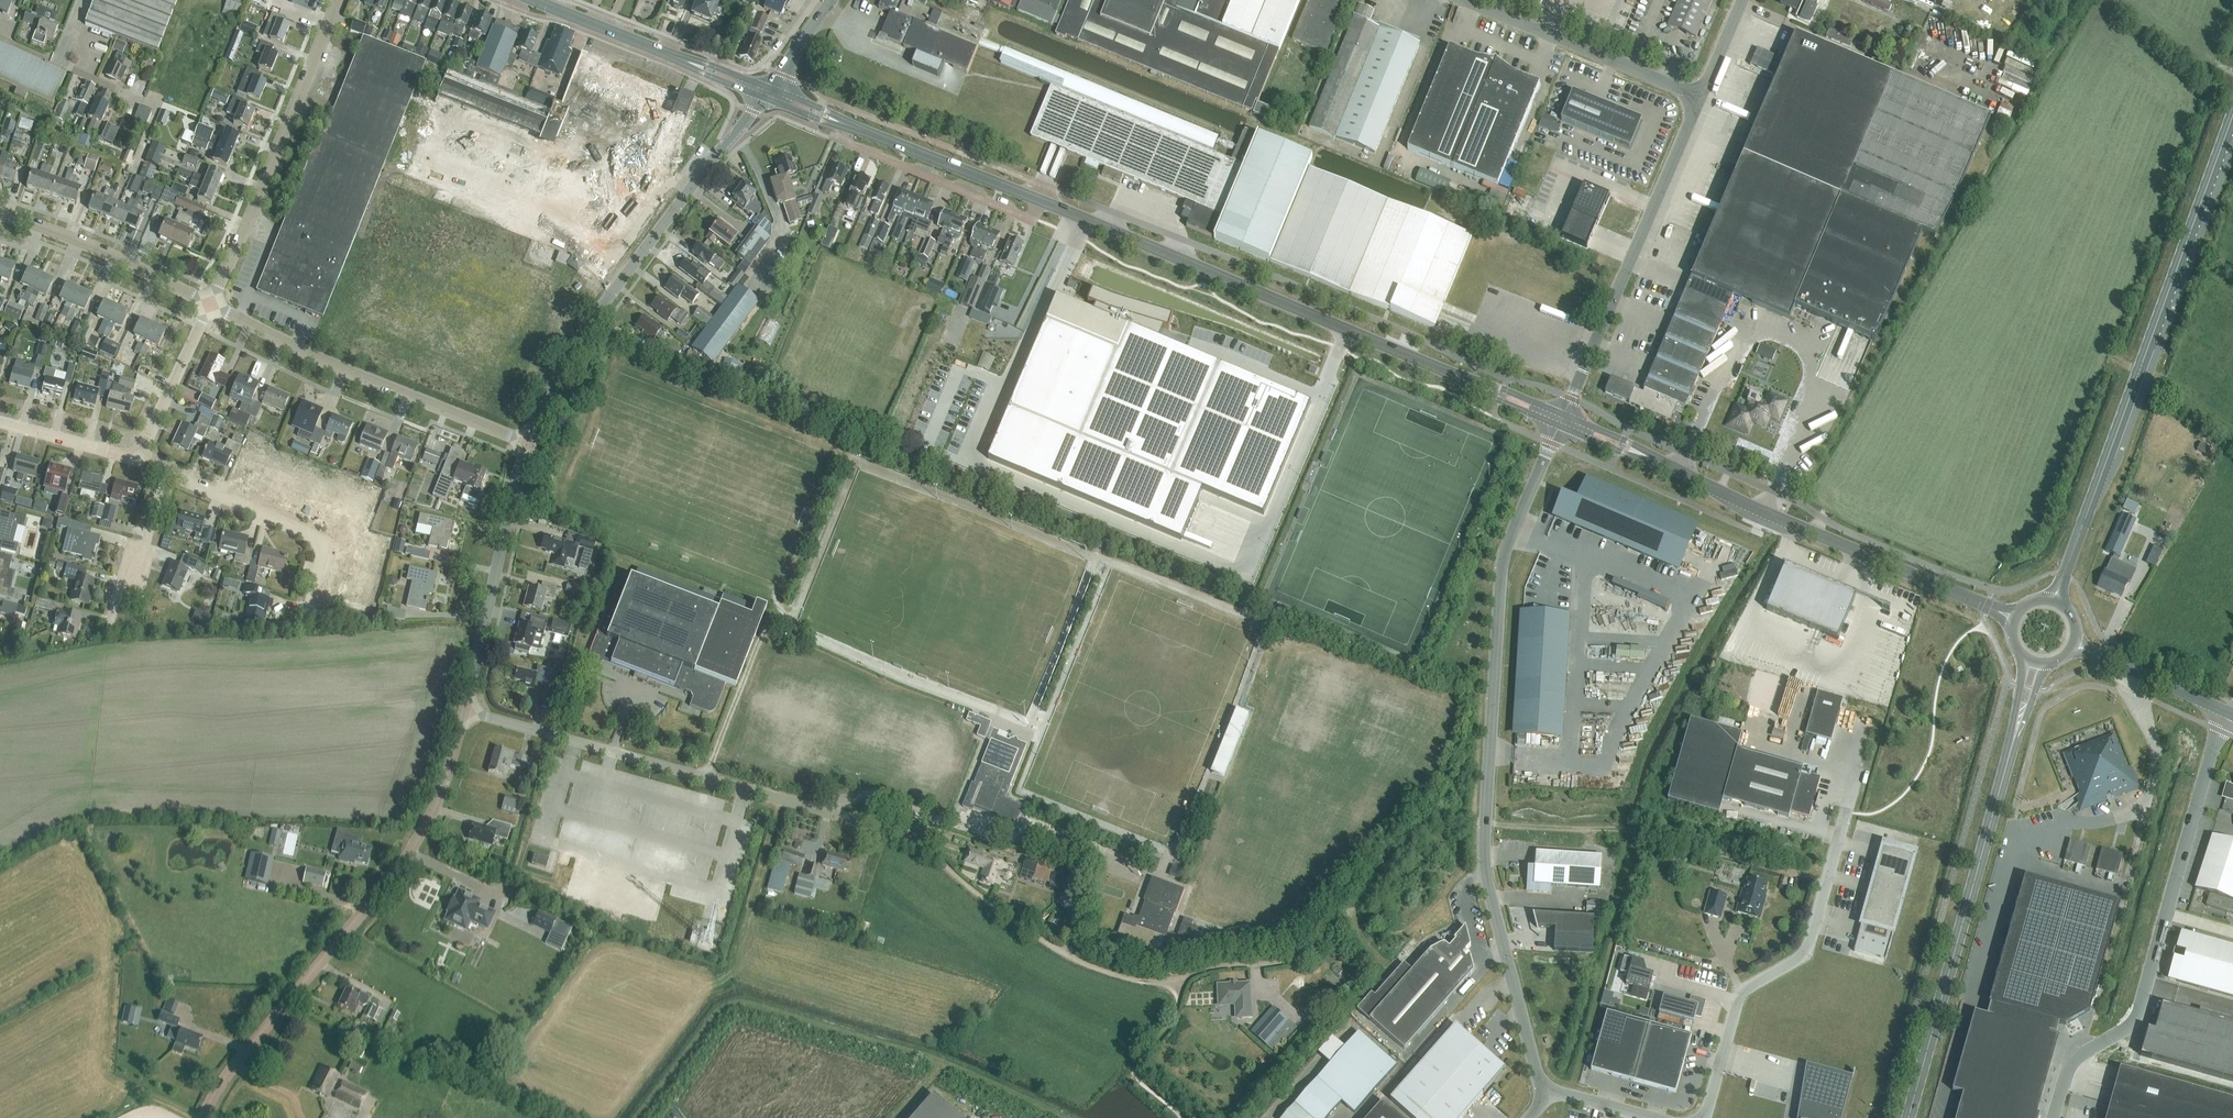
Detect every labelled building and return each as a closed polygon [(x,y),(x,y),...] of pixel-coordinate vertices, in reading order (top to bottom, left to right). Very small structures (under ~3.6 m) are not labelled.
[(13,0),(0,0),(0,13),(7,15),(13,0)] [(157,53),(178,0),(95,0),(85,25),(114,37),(157,53)] [(374,8),(383,11),(388,0),(377,0),(374,8)] [(401,12),(406,0),(395,0),(394,2),(391,9),(401,13),(401,12)] [(401,12),(411,16),(417,0),(406,0),(401,12)] [(418,7),(413,19),(422,23),(432,0),(421,0),(418,7)] [(423,29),(433,33),(436,26),(440,16),(446,0),(445,0),(435,0),(430,12),(429,16),(428,16),(426,22),(423,29)] [(669,3),(674,5),(674,6),(679,8),(680,7),(681,8),(684,0),(671,0),(669,3)] [(713,13),(719,16),(722,8),(716,5),(708,2),(709,0),(698,0),(692,14),(710,21),(713,13)] [(764,8),(780,16),(786,3),(788,4),(791,0),(767,0),(764,8)] [(926,0),(882,0),(879,8),(891,13),(881,37),(904,46),(904,47),(917,53),(912,65),(939,77),(944,64),(967,74),(984,33),(924,9),(927,1),(926,0)] [(989,1),(992,3),(1009,10),(1010,7),(1018,10),(1017,12),(1052,26),(1063,0),(990,0),(989,1)] [(1056,35),(1065,39),(1066,36),(1152,71),(1150,74),(1156,76),(1157,73),(1252,112),(1256,101),(1258,101),(1279,51),(1300,0),(1202,0),(1195,16),(1177,9),(1181,0),(1070,0),(1056,35)] [(1341,0),(1309,0),(1304,11),(1292,39),(1326,53),(1337,25),(1331,23),(1341,0)] [(1712,0),(1679,0),(1667,26),(1696,38),(1712,0)] [(1782,3),(1798,11),(1795,18),(1809,24),(1818,4),(1810,0),(1784,0),(1782,3)] [(1887,13),(1888,11),(1889,12),(1892,5),(1889,3),(1891,0),(1856,0),(1887,13)] [(451,25),(452,21),(458,5),(449,1),(437,33),(446,36),(450,25),(451,25)] [(1361,6),(1362,6),(1359,5),(1307,127),(1371,154),(1419,45),(1369,24),(1374,12),(1361,6)] [(455,22),(450,33),(460,37),(471,10),(462,6),(455,22)] [(43,47),(47,38),(53,40),(59,26),(52,24),(56,14),(55,14),(55,15),(38,9),(38,8),(37,7),(34,17),(27,14),(24,22),(39,27),(37,33),(35,33),(32,42),(43,47)] [(267,24),(275,27),(270,39),(282,44),(289,27),(282,24),(285,18),(272,13),(267,24)] [(757,13),(754,21),(764,26),(767,17),(757,13)] [(477,41),(479,34),(484,36),(491,19),(478,14),(468,37),(477,41)] [(1927,20),(1912,14),(1909,21),(1923,27),(1927,20)] [(366,25),(354,20),(350,31),(362,36),(366,25)] [(238,32),(253,38),(258,27),(243,21),(238,32)] [(504,68),(510,54),(517,38),(516,37),(519,30),(510,27),(510,25),(506,24),(504,24),(496,21),(493,28),(492,28),(476,69),(472,79),(486,84),(496,88),(504,68)] [(761,33),(764,26),(754,21),(748,35),(749,36),(739,57),(752,62),(761,41),(757,39),(760,33),(761,33)] [(367,27),(363,38),(373,42),(374,40),(378,31),(367,27)] [(560,77),(570,51),(568,50),(574,34),(556,27),(550,43),(547,42),(537,67),(560,77)] [(235,32),(228,50),(235,53),(243,35),(235,32)] [(517,49),(521,51),(518,58),(528,62),(531,54),(530,54),(537,37),(524,32),(517,49)] [(401,37),(393,34),(389,44),(397,47),(401,37)] [(1795,34),(1643,392),(1611,378),(1605,393),(1670,421),(1678,403),(1685,407),(1733,295),(1789,319),(1795,307),(1875,341),(1888,313),(1922,233),(1934,238),(1956,199),(1990,118),(1795,34)] [(1867,40),(1865,37),(1862,36),(1859,37),(1857,41),(1858,44),(1862,45),(1866,44),(1867,40)] [(246,51),(253,53),(258,41),(252,38),(246,51)] [(410,99),(432,110),(435,101),(414,89),(425,63),(424,62),(412,57),(400,53),(373,42),(363,38),(323,136),(320,134),(257,291),(322,318),(410,99)] [(455,39),(452,48),(459,50),(463,41),(455,39)] [(126,45),(116,40),(112,49),(123,54),(126,45)] [(260,41),(256,52),(263,55),(258,68),(270,73),(277,55),(271,53),(273,47),(260,41)] [(1001,56),(1215,143),(1221,129),(1007,42),(1001,56)] [(401,50),(400,53),(412,57),(416,49),(404,44),(401,50)] [(17,89),(14,95),(25,99),(27,94),(52,105),(66,74),(48,67),(0,45),(0,81),(17,89)] [(417,50),(416,49),(412,57),(424,62),(424,61),(429,50),(419,46),(417,50)] [(1452,167),(1496,60),(1477,58),(1450,47),(1408,149),(1452,167)] [(117,53),(113,61),(114,61),(113,63),(107,76),(115,80),(116,78),(122,81),(127,69),(122,67),(126,58),(117,53)] [(516,57),(510,54),(504,68),(511,71),(516,57)] [(694,99),(693,98),(693,99),(581,55),(560,108),(556,106),(553,106),(551,113),(447,72),(435,101),(432,110),(408,170),(511,211),(510,215),(523,221),(522,224),(597,254),(610,222),(618,226),(630,195),(634,196),(633,197),(644,201),(649,188),(638,184),(638,186),(634,184),(642,163),(643,159),(644,159),(653,162),(653,163),(666,168),(694,99)] [(428,55),(426,61),(436,66),(437,65),(439,59),(428,55)] [(477,64),(465,60),(460,74),(472,79),(475,70),(477,64)] [(1497,61),(1496,60),(1452,167),(1498,186),(1540,84),(1512,72),(1497,61)] [(259,101),(266,84),(259,81),(262,75),(247,69),(237,92),(259,101)] [(82,87),(76,101),(81,103),(76,115),(84,119),(90,107),(89,106),(92,99),(90,98),(95,88),(86,84),(85,88),(82,87)] [(1387,201),(1308,169),(1312,158),(1258,135),(1256,138),(1244,133),(1232,162),(1051,87),(1031,137),(1105,167),(1102,175),(1120,183),(1123,175),(1196,205),(1187,227),(1215,239),(1214,239),(1215,240),(1215,239),(1270,261),(1349,294),(1433,330),(1472,237),(1387,201)] [(92,108),(88,118),(92,120),(89,128),(97,132),(101,124),(108,107),(107,106),(111,95),(103,91),(101,95),(98,94),(92,108)] [(1618,110),(1573,91),(1561,120),(1614,142),(1614,141),(1629,147),(1640,121),(1617,111),(1618,110)] [(218,101),(226,105),(229,97),(221,93),(218,101)] [(254,112),(246,109),(249,103),(233,97),(231,103),(226,113),(236,117),(233,124),(247,130),(254,112)] [(65,102),(63,101),(54,121),(62,124),(70,104),(65,102)] [(1253,113),(1267,119),(1271,109),(1257,104),(1253,113)] [(162,110),(157,122),(163,125),(165,120),(168,113),(162,110)] [(21,119),(18,129),(30,133),(33,123),(21,119)] [(13,133),(16,123),(5,120),(2,130),(13,133)] [(103,124),(97,138),(108,142),(112,133),(109,132),(111,127),(103,124)] [(209,143),(209,142),(211,136),(213,131),(198,125),(194,136),(195,137),(209,143)] [(22,141),(24,133),(16,130),(13,138),(22,141)] [(221,140),(211,136),(209,142),(233,152),(239,137),(225,132),(221,140)] [(88,137),(79,134),(75,145),(84,148),(88,137)] [(227,167),(233,152),(209,142),(209,143),(195,137),(191,145),(206,151),(207,149),(216,153),(213,161),(227,167)] [(145,161),(158,167),(165,148),(152,143),(145,161)] [(1,180),(8,155),(2,153),(1,158),(0,158),(0,180),(1,180)] [(11,163),(13,157),(8,155),(1,180),(14,184),(18,168),(9,166),(10,163),(11,163)] [(84,168),(84,169),(94,172),(98,159),(88,155),(87,157),(84,168)] [(125,155),(122,163),(128,165),(131,158),(125,155)] [(182,163),(196,168),(199,161),(185,156),(182,163)] [(778,170),(777,170),(780,178),(770,182),(776,201),(783,205),(793,233),(799,231),(797,225),(798,225),(797,222),(801,221),(787,177),(795,174),(790,157),(788,158),(788,157),(782,158),(782,160),(775,162),(778,170)] [(104,163),(100,171),(109,175),(113,167),(104,163)] [(156,169),(144,164),(139,176),(151,181),(156,169)] [(26,187),(39,192),(47,168),(43,166),(40,172),(42,173),(41,176),(31,172),(26,187)] [(844,182),(843,180),(847,171),(845,170),(846,169),(839,166),(838,168),(834,166),(831,174),(830,174),(822,192),(828,194),(833,184),(841,187),(844,182)] [(39,192),(51,196),(56,181),(47,178),(48,175),(50,175),(52,169),(47,168),(39,192)] [(1451,181),(1421,168),(1416,181),(1446,193),(1451,181)] [(194,174),(191,180),(217,190),(223,176),(205,169),(202,177),(194,174)] [(186,171),(184,177),(191,180),(194,174),(186,171)] [(66,184),(64,184),(56,181),(51,196),(63,200),(72,176),(67,174),(65,181),(67,181),(66,184)] [(849,193),(844,204),(845,205),(845,204),(859,210),(863,199),(861,199),(861,198),(862,195),(862,196),(863,195),(866,188),(869,180),(868,179),(868,178),(863,176),(863,177),(858,175),(854,183),(853,183),(850,190),(851,190),(850,194),(849,193)] [(76,178),(72,176),(63,200),(76,205),(81,190),(71,186),(72,183),(74,184),(76,178)] [(137,176),(133,184),(140,187),(144,179),(137,176)] [(191,180),(189,186),(201,191),(197,200),(211,205),(217,190),(191,180)] [(745,182),(738,191),(751,201),(748,204),(759,212),(760,210),(759,208),(760,207),(759,204),(752,199),(755,195),(749,190),(750,189),(749,189),(751,186),(745,182)] [(142,192),(152,196),(151,199),(158,202),(163,190),(146,183),(142,192)] [(868,198),(875,201),(871,212),(878,215),(886,195),(885,194),(888,187),(880,183),(876,193),(871,191),(868,198)] [(1588,246),(1610,194),(1584,183),(1563,235),(1588,246)] [(88,209),(100,215),(111,191),(106,189),(102,198),(95,195),(88,209)] [(164,190),(160,199),(167,202),(171,193),(164,190)] [(100,215),(112,220),(119,206),(111,202),(115,193),(111,191),(100,215)] [(748,204),(751,201),(738,191),(731,200),(744,210),(744,209),(757,219),(758,217),(759,218),(760,213),(759,212),(748,204)] [(903,212),(904,213),(911,196),(900,192),(893,208),(888,221),(893,223),(896,216),(900,218),(903,212)] [(915,217),(915,218),(922,201),(911,196),(904,213),(903,212),(900,218),(897,224),(899,225),(904,227),(907,218),(914,221),(915,217)] [(191,203),(178,197),(174,205),(181,208),(187,211),(191,203)] [(808,198),(796,201),(798,208),(810,205),(808,198)] [(124,225),(134,202),(130,200),(126,209),(119,206),(112,220),(124,225)] [(933,206),(922,201),(915,218),(915,217),(914,221),(909,232),(915,234),(917,229),(927,234),(931,224),(926,222),(933,206)] [(139,204),(134,202),(124,225),(136,231),(143,216),(135,213),(139,204)] [(206,209),(191,203),(187,211),(193,214),(202,217),(206,209)] [(814,217),(818,210),(811,207),(808,214),(814,217)] [(937,243),(943,246),(956,215),(945,211),(938,227),(943,229),(937,243)] [(173,243),(185,215),(179,212),(175,221),(177,222),(176,226),(165,222),(159,237),(173,243)] [(173,243),(187,250),(194,234),(187,232),(189,228),(188,227),(192,218),(185,215),(173,243)] [(961,236),(968,220),(956,215),(943,246),(941,252),(947,255),(953,240),(955,240),(957,240),(959,240),(960,238),(961,236)] [(757,229),(763,233),(768,226),(768,224),(759,218),(758,217),(757,219),(752,225),(757,229)] [(729,247),(736,237),(730,232),(731,232),(730,232),(733,229),(720,219),(718,222),(717,222),(714,226),(712,225),(708,230),(710,232),(709,233),(710,233),(705,239),(712,244),(716,238),(729,247)] [(872,239),(873,239),(880,223),(871,220),(859,248),(867,251),(872,239)] [(212,236),(216,224),(210,222),(206,233),(212,236)] [(889,227),(880,223),(873,239),(883,243),(889,227)] [(768,224),(768,226),(763,233),(757,229),(737,256),(750,266),(771,238),(770,238),(771,227),(768,224)] [(970,258),(976,260),(989,229),(978,224),(970,243),(972,247),(974,248),(970,258)] [(821,246),(829,250),(837,231),(829,228),(821,246)] [(1001,234),(989,229),(976,260),(982,263),(986,255),(988,248),(994,250),(1001,234)] [(1001,262),(1014,268),(1024,244),(1011,238),(1001,262)] [(920,256),(928,259),(935,242),(927,239),(920,256)] [(710,263),(719,270),(724,263),(711,253),(698,244),(692,252),(694,253),(693,255),(704,263),(705,262),(709,264),(710,263)] [(871,252),(868,260),(878,264),(882,256),(871,252)] [(566,267),(569,257),(559,253),(555,262),(566,267)] [(578,272),(583,264),(574,257),(568,265),(578,272)] [(966,259),(960,274),(969,278),(975,263),(966,259)] [(695,287),(708,296),(714,288),(705,281),(711,274),(699,265),(697,268),(692,265),(692,266),(685,261),(680,268),(688,274),(687,275),(698,284),(695,287)] [(14,267),(2,262),(0,267),(0,285),(2,280),(9,282),(14,267)] [(975,311),(975,310),(981,296),(980,296),(991,269),(983,266),(978,280),(971,277),(961,304),(960,305),(975,311)] [(28,304),(34,291),(41,276),(28,270),(22,285),(28,288),(22,301),(28,304)] [(727,284),(734,288),(744,275),(737,270),(727,284)] [(41,276),(34,291),(28,304),(33,306),(39,293),(46,296),(53,281),(41,276)] [(680,282),(673,277),(665,288),(672,293),(671,294),(678,299),(681,295),(686,299),(685,300),(692,305),(699,295),(681,282),(680,282)] [(926,289),(931,292),(934,286),(928,284),(926,289)] [(987,284),(976,308),(989,314),(993,305),(997,306),(1003,291),(987,284)] [(70,310),(72,306),(71,305),(77,290),(67,285),(60,300),(66,303),(60,316),(66,318),(70,310)] [(737,286),(714,318),(707,327),(691,348),(712,364),(758,302),(737,286)] [(84,311),(91,296),(77,290),(71,305),(72,306),(84,311)] [(1057,297),(988,459),(1181,541),(1203,490),(1264,516),(1311,404),(1159,340),(1164,329),(1169,330),(1173,317),(1113,299),(1093,290),(1088,303),(1096,306),(1093,312),(1057,297)] [(721,306),(727,297),(722,293),(715,302),(721,306)] [(674,320),(681,325),(688,315),(681,310),(680,312),(666,301),(665,302),(658,297),(650,307),(658,313),(657,314),(667,321),(670,317),(674,320)] [(1,299),(0,301),(0,314),(3,315),(8,304),(9,302),(1,299)] [(103,336),(109,323),(116,308),(104,302),(97,317),(103,320),(97,333),(103,336)] [(14,307),(8,304),(3,315),(19,322),(24,309),(15,305),(14,307)] [(48,307),(41,304),(35,320),(42,323),(48,307)] [(693,317),(707,327),(714,318),(700,307),(693,317)] [(55,311),(49,308),(41,328),(47,331),(55,311)] [(116,308),(109,323),(103,336),(104,337),(108,338),(109,339),(115,326),(121,329),(128,314),(116,308)] [(75,313),(70,310),(66,318),(72,321),(75,313)] [(660,330),(662,328),(651,320),(651,321),(644,316),(636,326),(643,331),(642,333),(653,340),(655,337),(660,340),(665,334),(660,330)] [(134,351),(140,354),(153,326),(141,321),(134,336),(140,338),(138,343),(137,343),(134,351)] [(10,322),(5,327),(13,333),(18,328),(10,322)] [(76,342),(83,327),(75,324),(70,334),(69,338),(76,342)] [(141,355),(138,360),(133,369),(134,369),(144,375),(149,366),(143,362),(149,349),(151,344),(158,347),(165,332),(153,326),(140,354),(141,355)] [(86,346),(93,331),(85,327),(78,342),(86,346)] [(120,346),(106,339),(100,352),(114,358),(120,346)] [(661,353),(677,359),(677,357),(680,351),(664,345),(662,351),(661,353)] [(1765,347),(1760,345),(1756,354),(1761,356),(1765,347)] [(123,347),(119,358),(134,365),(138,354),(123,347)] [(90,352),(83,349),(81,357),(88,359),(90,352)] [(224,388),(229,378),(219,373),(224,362),(210,355),(200,377),(214,384),(214,383),(224,388)] [(41,371),(44,358),(38,356),(34,369),(41,371)] [(13,369),(9,384),(29,389),(33,374),(21,371),(23,365),(21,362),(16,360),(14,369),(13,369)] [(727,360),(725,368),(734,370),(736,363),(727,360)] [(75,366),(69,364),(65,380),(71,382),(75,366)] [(104,366),(102,373),(109,375),(111,368),(104,366)] [(42,393),(61,398),(65,383),(53,379),(55,371),(45,369),(43,377),(46,378),(42,393)] [(97,396),(103,397),(109,375),(102,373),(97,390),(99,390),(97,396)] [(233,409),(228,419),(236,423),(246,427),(248,422),(250,417),(256,403),(251,401),(252,398),(259,384),(239,375),(233,390),(231,393),(229,397),(242,403),(238,412),(233,409)] [(129,414),(133,398),(129,397),(131,390),(133,390),(135,383),(121,379),(119,386),(114,385),(114,384),(111,392),(106,408),(129,414)] [(74,401),(94,407),(97,396),(99,390),(97,390),(78,385),(74,401)] [(263,403),(282,411),(289,397),(269,388),(263,403)] [(197,404),(211,411),(216,401),(211,399),(210,401),(200,396),(197,404)] [(1729,425),(1747,433),(1752,421),(1764,426),(1769,414),(1777,418),(1784,403),(1769,397),(1765,405),(1755,401),(1756,400),(1753,399),(1751,402),(1752,402),(1748,412),(1736,407),(1729,425)] [(256,403),(250,417),(256,419),(262,405),(256,403)] [(309,442),(314,444),(320,430),(315,428),(322,411),(302,403),(292,426),(312,434),(309,442)] [(182,424),(172,444),(187,451),(195,435),(203,439),(212,420),(201,415),(194,430),(182,424)] [(339,435),(337,440),(337,442),(342,444),(344,443),(352,424),(332,415),(325,433),(320,430),(314,444),(311,450),(310,454),(315,456),(317,452),(323,437),(331,440),(334,433),(339,435)] [(216,431),(222,419),(215,416),(209,428),(216,431)] [(379,452),(381,448),(387,433),(367,425),(359,444),(379,452)] [(417,445),(397,437),(390,455),(385,453),(379,466),(392,471),(397,458),(410,463),(417,445)] [(209,443),(202,458),(225,468),(231,455),(236,458),(241,446),(228,440),(224,449),(209,443)] [(294,441),(291,449),(307,456),(311,448),(294,441)] [(422,460),(437,465),(441,455),(426,449),(422,460)] [(451,449),(432,496),(446,501),(454,482),(466,487),(463,494),(477,499),(487,474),(473,469),(473,470),(461,465),(465,455),(451,449)] [(35,477),(39,462),(17,456),(13,472),(19,473),(17,480),(22,482),(24,474),(35,477)] [(267,464),(256,459),(248,478),(259,483),(267,464)] [(362,478),(372,483),(379,465),(369,460),(362,478)] [(267,464),(259,483),(271,488),(279,468),(267,464)] [(50,465),(43,489),(64,494),(70,470),(50,465)] [(386,469),(379,466),(374,479),(381,481),(386,469)] [(282,493),(290,473),(279,468),(271,488),(282,493)] [(336,471),(333,478),(346,483),(348,476),(336,471)] [(82,473),(78,489),(82,490),(80,496),(93,499),(94,494),(99,495),(103,479),(82,473)] [(112,494),(110,500),(120,502),(122,497),(134,501),(138,487),(116,480),(112,494)] [(1556,516),(1580,526),(1678,568),(1695,528),(1585,481),(1577,501),(1564,496),(1556,516)] [(373,499),(381,502),(386,490),(377,486),(373,499)] [(4,489),(0,501),(11,504),(13,505),(17,490),(4,487),(4,489)] [(35,506),(39,489),(31,487),(27,504),(35,506)] [(324,487),(315,507),(327,512),(335,492),(324,487)] [(338,517),(347,497),(335,492),(327,512),(338,517)] [(64,517),(69,499),(59,496),(54,514),(64,517)] [(338,517),(350,521),(358,502),(347,497),(338,517)] [(396,500),(393,509),(399,511),(402,502),(396,500)] [(350,521),(362,527),(370,507),(358,502),(350,521)] [(100,520),(104,506),(94,504),(91,517),(100,520)] [(2,522),(0,529),(0,541),(2,541),(0,548),(0,549),(16,554),(18,545),(13,543),(18,526),(23,527),(26,517),(15,514),(14,516),(0,512),(0,521),(2,522)] [(211,545),(215,532),(202,528),(205,519),(181,512),(179,520),(174,519),(170,533),(172,533),(184,537),(186,530),(197,534),(195,540),(211,545)] [(101,520),(112,523),(114,516),(103,513),(101,520)] [(419,514),(417,525),(432,528),(428,546),(446,550),(453,522),(419,514)] [(76,531),(78,524),(58,518),(56,529),(59,530),(60,527),(68,529),(62,552),(83,558),(82,560),(91,563),(96,546),(98,547),(100,537),(76,531)] [(44,520),(42,529),(51,531),(53,522),(44,520)] [(2112,552),(2120,532),(2108,528),(2100,548),(2112,552)] [(253,551),(245,549),(248,538),(224,532),(219,550),(235,554),(233,562),(249,566),(253,551)] [(376,542),(356,537),(352,549),(373,555),(376,542)] [(558,541),(544,537),(541,548),(546,549),(545,552),(556,555),(554,563),(553,563),(553,564),(564,567),(564,566),(563,566),(566,558),(574,560),(577,547),(575,546),(576,545),(558,540),(558,541)] [(578,537),(576,545),(575,546),(577,547),(585,549),(592,551),(593,548),(595,542),(578,537)] [(405,542),(397,540),(394,553),(402,555),(405,542)] [(218,545),(216,544),(213,543),(210,555),(215,556),(218,545)] [(428,561),(430,553),(412,549),(412,550),(406,548),(405,554),(411,555),(410,557),(428,561)] [(254,584),(256,576),(258,567),(282,573),(286,555),(263,549),(259,563),(251,561),(246,582),(254,584)] [(352,549),(349,561),(370,567),(373,555),(352,549)] [(585,549),(582,558),(590,560),(592,551),(585,549)] [(18,602),(21,593),(10,590),(15,572),(8,570),(12,558),(1,555),(0,557),(0,597),(18,602)] [(172,562),(162,586),(178,593),(188,570),(202,576),(206,567),(182,557),(179,565),(172,562)] [(2121,597),(2128,581),(2115,575),(2117,569),(2121,571),(2124,564),(2112,558),(2109,565),(2106,571),(2105,571),(2098,586),(2121,597)] [(349,561),(346,574),(367,579),(370,567),(349,561)] [(67,564),(63,579),(75,582),(71,601),(88,605),(94,582),(84,579),(86,569),(67,564)] [(1837,639),(1856,595),(1785,565),(1766,610),(1837,639)] [(432,588),(436,574),(410,569),(407,580),(412,581),(407,607),(425,611),(430,588),(432,588)] [(217,581),(220,572),(215,570),(212,579),(217,581)] [(605,611),(588,654),(636,673),(634,678),(636,678),(646,683),(648,677),(690,694),(692,699),(689,707),(706,713),(709,714),(712,713),(714,711),(716,708),(726,684),(735,688),(766,608),(755,604),(754,607),(723,595),(720,603),(637,570),(634,579),(630,578),(631,577),(630,577),(615,615),(605,611)] [(364,591),(367,579),(346,574),(343,586),(364,591)] [(229,588),(230,581),(224,579),(222,586),(229,588)] [(557,587),(542,583),(540,591),(529,588),(524,608),(540,612),(545,595),(554,598),(557,587)] [(565,592),(578,595),(580,587),(567,584),(565,592)] [(263,623),(267,607),(271,608),(273,601),(260,598),(262,590),(245,586),(243,594),(250,595),(250,596),(244,618),(240,617),(240,618),(263,623)] [(364,591),(343,586),(340,598),(361,603),(364,591)] [(33,599),(26,597),(24,604),(31,606),(33,599)] [(54,611),(56,604),(36,599),(35,606),(54,611)] [(1,613),(14,617),(15,613),(24,616),(26,608),(6,603),(4,609),(0,608),(0,615),(1,613)] [(377,613),(377,616),(378,616),(385,617),(387,607),(379,606),(377,613)] [(385,617),(405,621),(407,612),(387,607),(385,617)] [(54,632),(54,633),(79,639),(75,638),(80,618),(84,619),(85,618),(57,611),(54,623),(56,626),(59,627),(58,633),(54,632)] [(1567,617),(1523,614),(1516,733),(1559,736),(1567,617)] [(528,653),(530,648),(539,651),(545,629),(549,630),(548,634),(567,639),(571,627),(552,621),(551,625),(530,619),(528,627),(519,624),(514,644),(516,645),(515,649),(514,650),(528,653),(529,653),(528,653)] [(213,620),(211,629),(219,631),(221,622),(213,620)] [(800,642),(794,639),(791,646),(797,649),(800,642)] [(1896,660),(1901,650),(1893,646),(1888,656),(1896,660)] [(516,670),(514,681),(522,683),(521,687),(533,690),(534,684),(549,687),(553,670),(537,667),(536,675),(516,670)] [(1885,705),(1890,692),(1864,683),(1859,695),(1885,705)] [(552,692),(542,690),(538,708),(549,710),(552,692)] [(1843,699),(1818,692),(1812,713),(1837,721),(1843,699)] [(1224,778),(1249,715),(1237,710),(1211,772),(1224,778)] [(967,721),(981,727),(977,736),(985,739),(990,725),(983,723),(985,720),(970,714),(967,721)] [(1737,748),(1741,733),(1690,719),(1667,799),(1718,814),(1723,799),(1788,817),(1790,812),(1809,818),(1813,803),(1816,804),(1818,798),(1815,797),(1820,778),(1801,772),(1803,767),(1737,748)] [(975,784),(972,783),(963,807),(973,811),(974,808),(1016,825),(1024,806),(1005,799),(1027,745),(1018,741),(1017,737),(1010,740),(1009,741),(997,736),(999,732),(994,729),(989,740),(991,741),(975,781),(976,781),(975,784)] [(2114,733),(2064,753),(2080,795),(2076,796),(2079,804),(2077,805),(2080,811),(2141,787),(2133,765),(2127,767),(2114,733)] [(529,771),(532,760),(519,756),(514,755),(495,749),(488,772),(502,777),(505,769),(509,770),(510,766),(529,771)] [(2224,783),(2224,784),(2227,785),(2223,797),(2232,800),(2232,787),(2224,783)] [(500,811),(518,816),(521,804),(503,799),(500,811)] [(490,846),(491,845),(492,845),(494,837),(507,841),(511,826),(492,821),(490,829),(473,824),(469,839),(483,843),(482,844),(484,846),(488,847),(490,846)] [(269,839),(279,841),(281,831),(271,829),(269,839)] [(355,861),(367,865),(371,849),(359,845),(361,837),(346,833),(338,860),(354,864),(355,861)] [(2195,889),(2232,901),(2232,844),(2212,837),(2195,889)] [(2064,861),(2085,867),(2091,846),(2070,840),(2064,861)] [(1885,961),(1892,936),(1894,936),(1918,851),(1882,841),(1858,926),(1862,927),(1855,952),(1885,961)] [(805,856),(784,849),(780,860),(801,867),(805,856)] [(985,851),(978,849),(977,852),(969,849),(966,859),(980,863),(979,867),(984,868),(981,875),(984,876),(982,882),(993,886),(995,878),(998,879),(999,875),(1003,877),(1005,879),(1007,880),(1010,879),(1011,876),(1009,873),(1007,872),(1004,874),(1000,872),(1000,870),(1002,870),(1003,865),(1003,864),(1003,862),(987,857),(987,858),(983,856),(985,851)] [(2101,849),(2096,869),(2117,875),(2123,854),(2101,849)] [(846,860),(847,858),(825,852),(822,866),(843,872),(843,870),(847,872),(850,861),(846,860)] [(1529,869),(1528,891),(1550,892),(1550,885),(1600,889),(1602,856),(1536,852),(1535,869),(1529,869)] [(274,858),(250,853),(244,880),(268,885),(274,858)] [(549,859),(534,854),(531,864),(546,868),(549,859)] [(1155,870),(1159,860),(1148,855),(1144,866),(1155,870)] [(505,859),(495,856),(493,863),(503,865),(505,859)] [(1026,858),(1022,869),(1035,873),(1035,872),(1039,862),(1026,858)] [(766,889),(781,893),(789,866),(774,862),(766,889)] [(1052,878),(1056,868),(1039,862),(1035,872),(1040,874),(1042,870),(1047,872),(1046,876),(1052,878)] [(798,874),(793,894),(809,898),(814,878),(817,867),(810,865),(806,876),(798,874)] [(1172,866),(1169,874),(1177,878),(1181,869),(1172,866)] [(1051,883),(1063,887),(1064,882),(1068,872),(1056,868),(1052,878),(1051,883)] [(306,870),(303,883),(322,887),(325,874),(306,870)] [(2038,1115),(2037,1115),(2058,1036),(2056,1035),(2058,1025),(2062,1026),(2090,1011),(2120,903),(2025,876),(1989,1003),(1990,1004),(1987,1016),(1975,1012),(1953,1091),(1966,1095),(1959,1117),(2037,1117),(2038,1115)] [(1122,920),(1123,921),(1117,936),(1160,952),(1175,912),(1176,913),(1185,890),(1152,878),(1144,900),(1147,901),(1145,907),(1143,907),(1139,918),(1135,917),(1134,918),(1124,914),(1122,920)] [(1766,891),(1765,890),(1767,883),(1748,878),(1745,889),(1743,889),(1736,912),(1759,919),(1766,896),(1765,896),(1766,891)] [(1727,896),(1710,891),(1704,914),(1721,919),(1727,896)] [(462,930),(463,928),(465,929),(470,919),(487,928),(494,913),(476,905),(478,901),(459,892),(455,900),(453,899),(447,911),(450,912),(446,920),(455,924),(454,926),(462,930)] [(1586,911),(1600,912),(1601,903),(1587,902),(1586,911)] [(556,920),(538,912),(534,922),(551,930),(550,932),(567,940),(572,928),(556,920)] [(1533,913),(1533,914),(1536,927),(1537,927),(1556,928),(1555,937),(1554,950),(1592,952),(1593,939),(1594,917),(1533,913)] [(1178,935),(1180,936),(1178,944),(1190,948),(1193,941),(1211,947),(1218,946),(1218,948),(1231,946),(1231,944),(1243,942),(1244,944),(1253,943),(1251,929),(1242,931),(1242,929),(1228,931),(1229,933),(1216,935),(1191,926),(1193,921),(1184,919),(1178,935)] [(1372,993),(1357,1010),(1370,1021),(1370,1020),(1404,1050),(1474,971),(1469,954),(1468,955),(1465,952),(1470,946),(1465,927),(1454,940),(1456,941),(1449,948),(1444,944),(1430,951),(1413,971),(1404,963),(1375,996),(1372,993)] [(696,944),(699,934),(693,932),(690,942),(696,944)] [(2209,991),(2232,997),(2232,947),(2221,944),(2191,936),(2191,938),(2183,936),(2171,978),(2179,980),(2178,982),(2209,990),(2209,991)] [(1643,963),(1624,957),(1620,972),(1629,974),(1626,984),(1635,986),(1632,996),(1645,1000),(1648,990),(1649,990),(1654,974),(1646,973),(1643,963)] [(1219,986),(1219,995),(1217,995),(1218,1001),(1226,1000),(1226,1004),(1236,1003),(1237,1016),(1250,1016),(1249,984),(1219,986)] [(2193,998),(2206,998),(2206,990),(2193,989),(2193,998)] [(346,990),(338,1005),(354,1013),(359,1004),(363,1006),(366,1005),(369,999),(367,996),(362,994),(359,995),(358,996),(346,990)] [(1701,1018),(1706,1001),(1691,997),(1689,1003),(1663,996),(1659,1013),(1694,1023),(1696,1016),(1701,1018)] [(2144,1052),(2232,1077),(2232,1020),(2165,1001),(2157,1028),(2151,1026),(2144,1052)] [(363,1016),(380,1024),(386,1012),(368,1004),(363,1016)] [(125,1006),(122,1021),(129,1023),(131,1014),(135,1015),(136,1008),(125,1006)] [(1274,1006),(1251,1032),(1273,1051),(1284,1038),(1277,1033),(1289,1020),(1274,1006)] [(180,1019),(161,1011),(157,1021),(176,1029),(180,1019)] [(389,1018),(396,1022),(400,1014),(393,1011),(389,1018)] [(1591,1070),(1633,1081),(1676,1093),(1691,1036),(1607,1013),(1591,1070)] [(1411,1117),(1462,1117),(1506,1068),(1456,1025),(1390,1099),(1411,1117)] [(197,1050),(202,1037),(181,1029),(176,1042),(174,1049),(175,1052),(179,1054),(183,1052),(185,1046),(197,1050)] [(1295,1105),(1310,1117),(1327,1117),(1342,1101),(1354,1112),(1396,1065),(1358,1032),(1317,1079),(1295,1105)] [(455,1063),(451,1061),(448,1062),(446,1066),(447,1070),(451,1072),(455,1070),(456,1067),(455,1063)] [(1855,1071),(1854,1071),(1852,1077),(1806,1064),(1797,1117),(1842,1117),(1855,1071)] [(317,1076),(318,1076),(312,1090),(327,1098),(331,1090),(337,1093),(335,1098),(358,1109),(366,1093),(343,1082),(341,1086),(335,1083),(339,1075),(322,1067),(317,1076)] [(2120,1069),(2106,1117),(2232,1117),(2232,1101),(2120,1069)] [(914,1117),(960,1117),(934,1095),(914,1117)] [(1383,1101),(1368,1117),(1402,1117),(1383,1101)] [(1295,1105),(1283,1117),(1310,1117),(1295,1105)]
